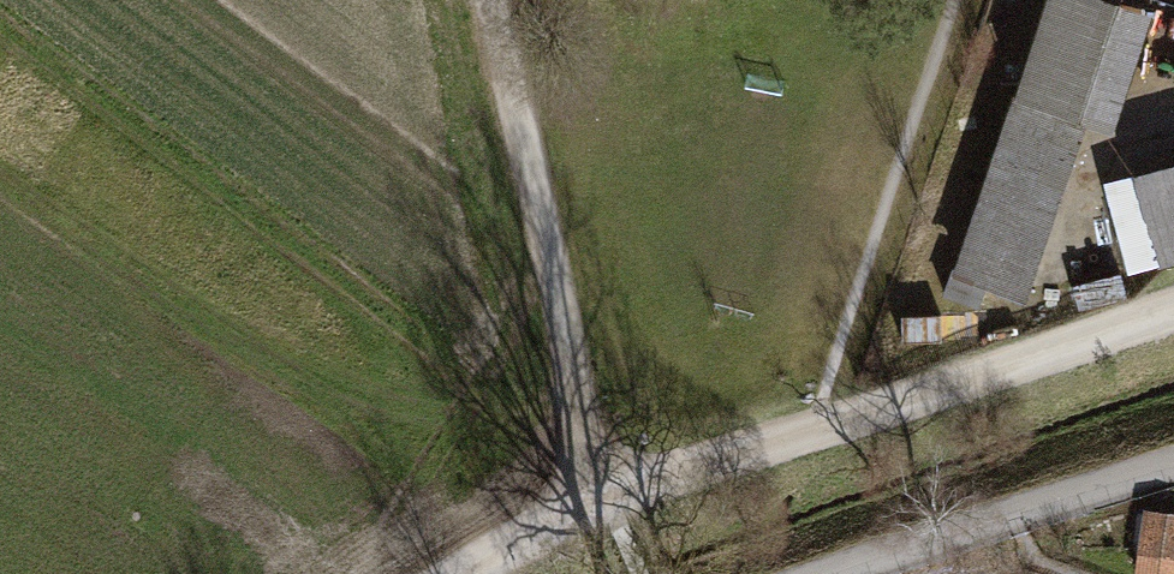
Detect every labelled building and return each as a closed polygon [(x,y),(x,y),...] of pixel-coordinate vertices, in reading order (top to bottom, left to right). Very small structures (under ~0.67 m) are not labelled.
[(1090,153),(1111,158),(1152,32),(1050,0),(1010,126),(949,287),(1025,316),(1090,153)] [(1164,292),(1173,289),(1173,180),(1137,190),(1164,292)]
